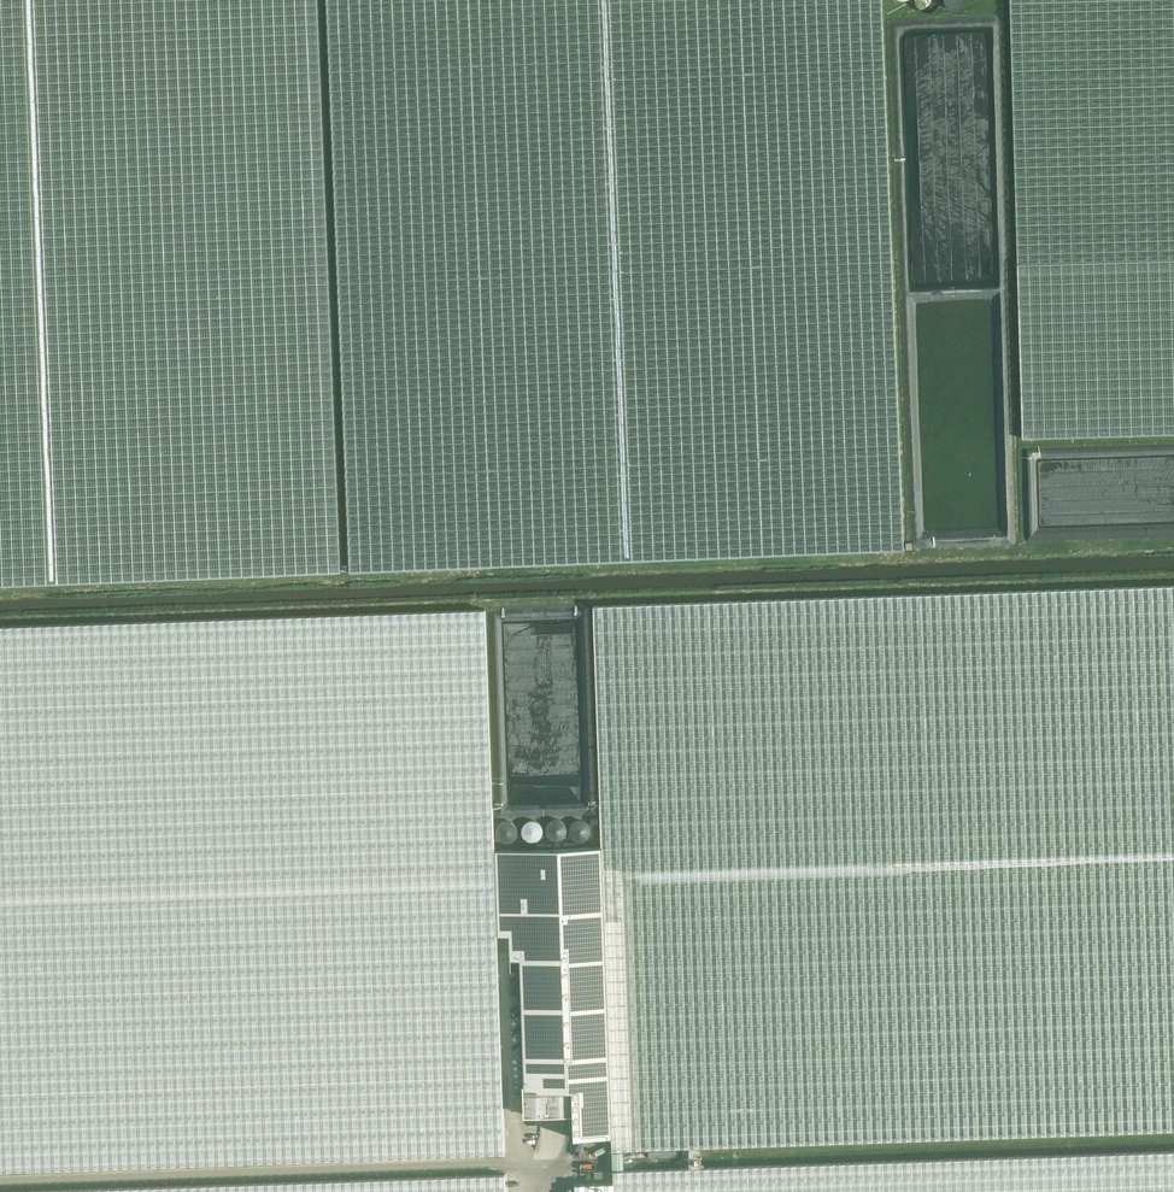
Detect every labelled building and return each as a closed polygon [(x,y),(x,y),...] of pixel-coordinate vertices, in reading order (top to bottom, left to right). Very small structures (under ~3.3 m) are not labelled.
[(340,572),(317,0),(0,0),(0,585),(340,572)] [(350,571),(904,549),(882,0),(327,0),(350,571)] [(941,0),(917,0),(918,4),(920,8),(923,11),(928,12),(930,12),(933,12),(935,11),(937,9),(939,7),(940,5),(941,2),(941,0)] [(1017,263),(1022,438),(1173,434),(1173,0),(1009,0),(1017,263)] [(497,936),(509,935),(510,959),(520,959),(525,1092),(572,1091),(573,1138),(610,1137),(611,1149),(1173,1129),(1173,587),(593,606),(601,847),(494,851),(485,609),(0,626),(0,1170),(505,1153),(497,936)] [(633,1170),(633,1149),(612,1150),(613,1183),(575,1184),(575,1191),(1173,1191),(1173,1151),(633,1170)] [(505,1174),(0,1191),(506,1191),(505,1174)]
